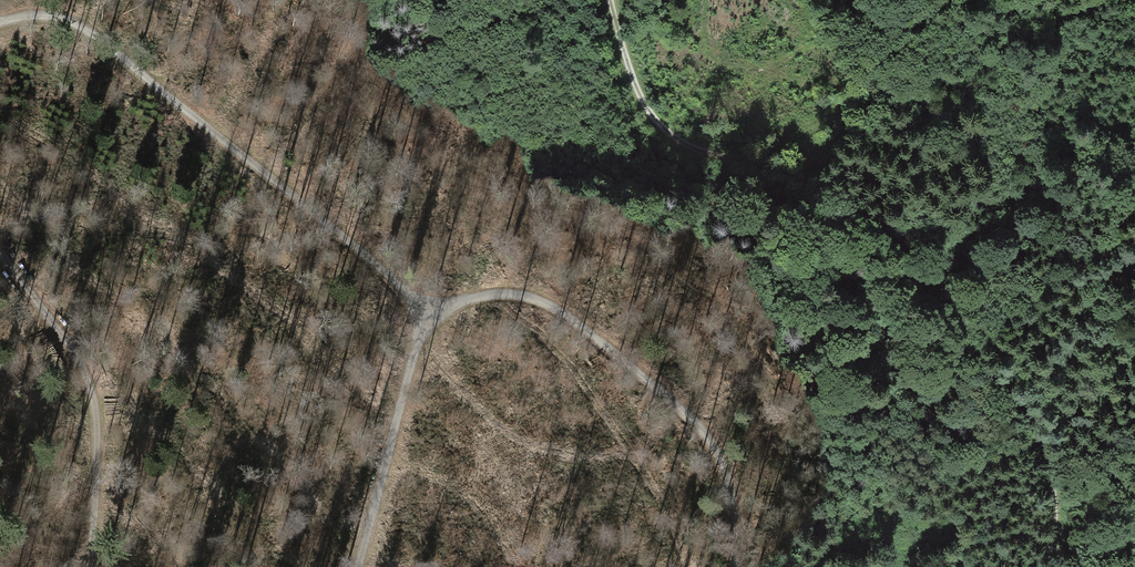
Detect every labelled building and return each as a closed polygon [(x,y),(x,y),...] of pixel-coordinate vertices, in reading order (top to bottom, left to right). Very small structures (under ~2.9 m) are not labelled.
[(175,463),(169,454),(160,460),(166,469),(175,463)]
